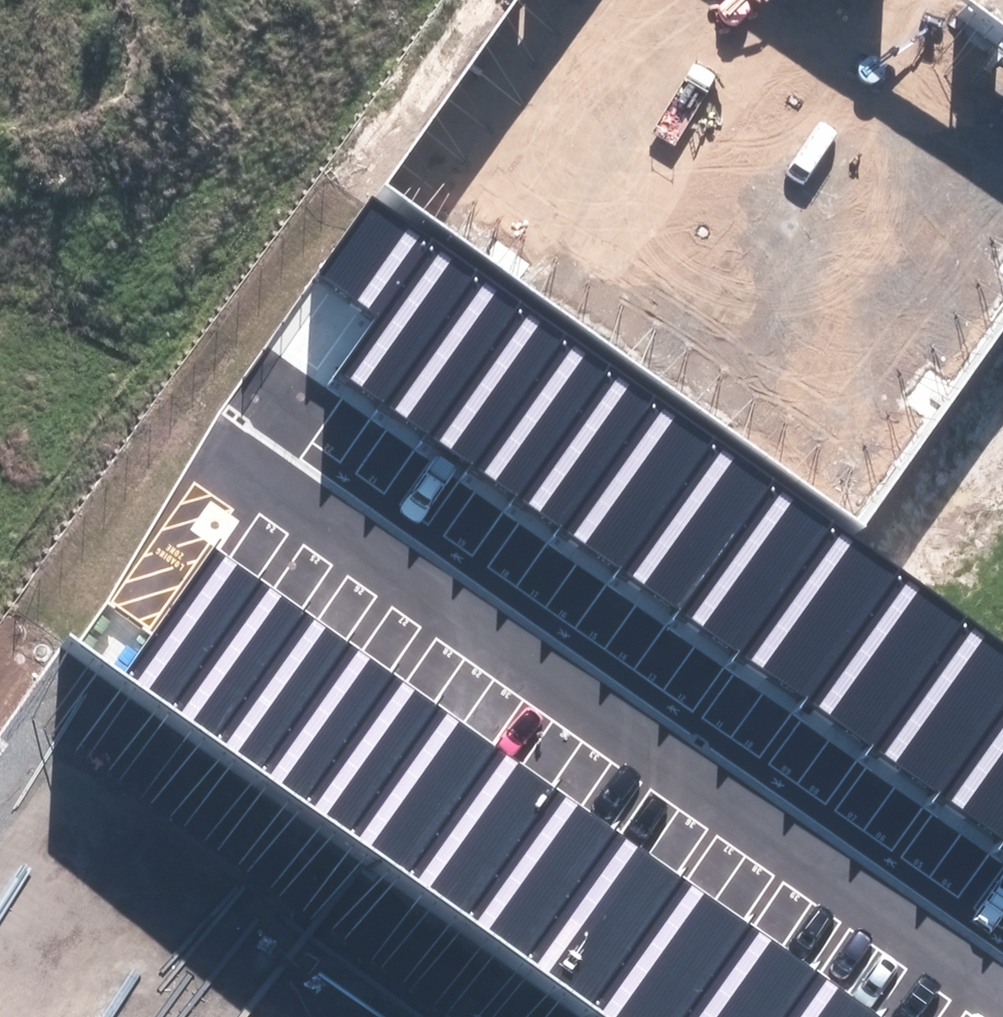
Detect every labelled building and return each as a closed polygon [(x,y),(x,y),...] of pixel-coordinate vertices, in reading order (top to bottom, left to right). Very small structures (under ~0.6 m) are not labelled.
[(383,185),(864,526),(1002,331),(1002,23),(971,0),(514,0),(383,185)] [(322,277),(375,312),(421,243),(368,208),(322,277)] [(330,375),(379,409),(471,278),(421,243),(375,312),(330,375)] [(514,307),(471,278),(379,409),(423,439),(469,373),(514,307)] [(561,339),(514,307),(469,373),(423,439),(468,469),(526,388),(561,339)] [(609,372),(561,339),(526,388),(468,469),(517,503),(609,372)] [(651,400),(609,372),(517,503),(557,530),(651,400)] [(711,442),(651,400),(557,530),(618,572),(711,442)] [(771,483),(711,442),(618,572),(679,614),(771,483)] [(830,523),(771,483),(679,614),(738,654),(830,523)] [(897,569),(830,523),(738,654),(806,701),(897,569)] [(171,711),(263,580),(215,545),(122,676),(171,711)] [(966,615),(897,569),(806,701),(874,747),(966,615)] [(263,580),(171,711),(214,741),(260,676),(306,610),(263,580)] [(260,676),(214,741),(260,773),(294,724),(351,642),(306,610),(260,676)] [(966,615),(874,747),(943,794),(1002,708),(1002,641),(966,615)] [(294,724),(260,773),(308,808),(399,676),(351,642),(294,724)] [(399,676),(308,808),(349,836),(439,704),(399,676)] [(439,704),(349,836),(409,879),(500,747),(439,704)] [(943,794),(1002,835),(1002,708),(943,794)] [(500,747),(409,879),(468,921),(560,789),(500,747)] [(560,789),(468,921),(526,962),(618,831),(560,789)] [(618,831),(526,962),(592,1009),(685,878),(618,831)] [(592,1009),(604,1016),(688,1016),(752,925),(685,878),(592,1009)] [(688,1016),(791,1016),(821,974),(752,925),(688,1016)] [(791,1016),(882,1016),(821,974),(791,1016)]
